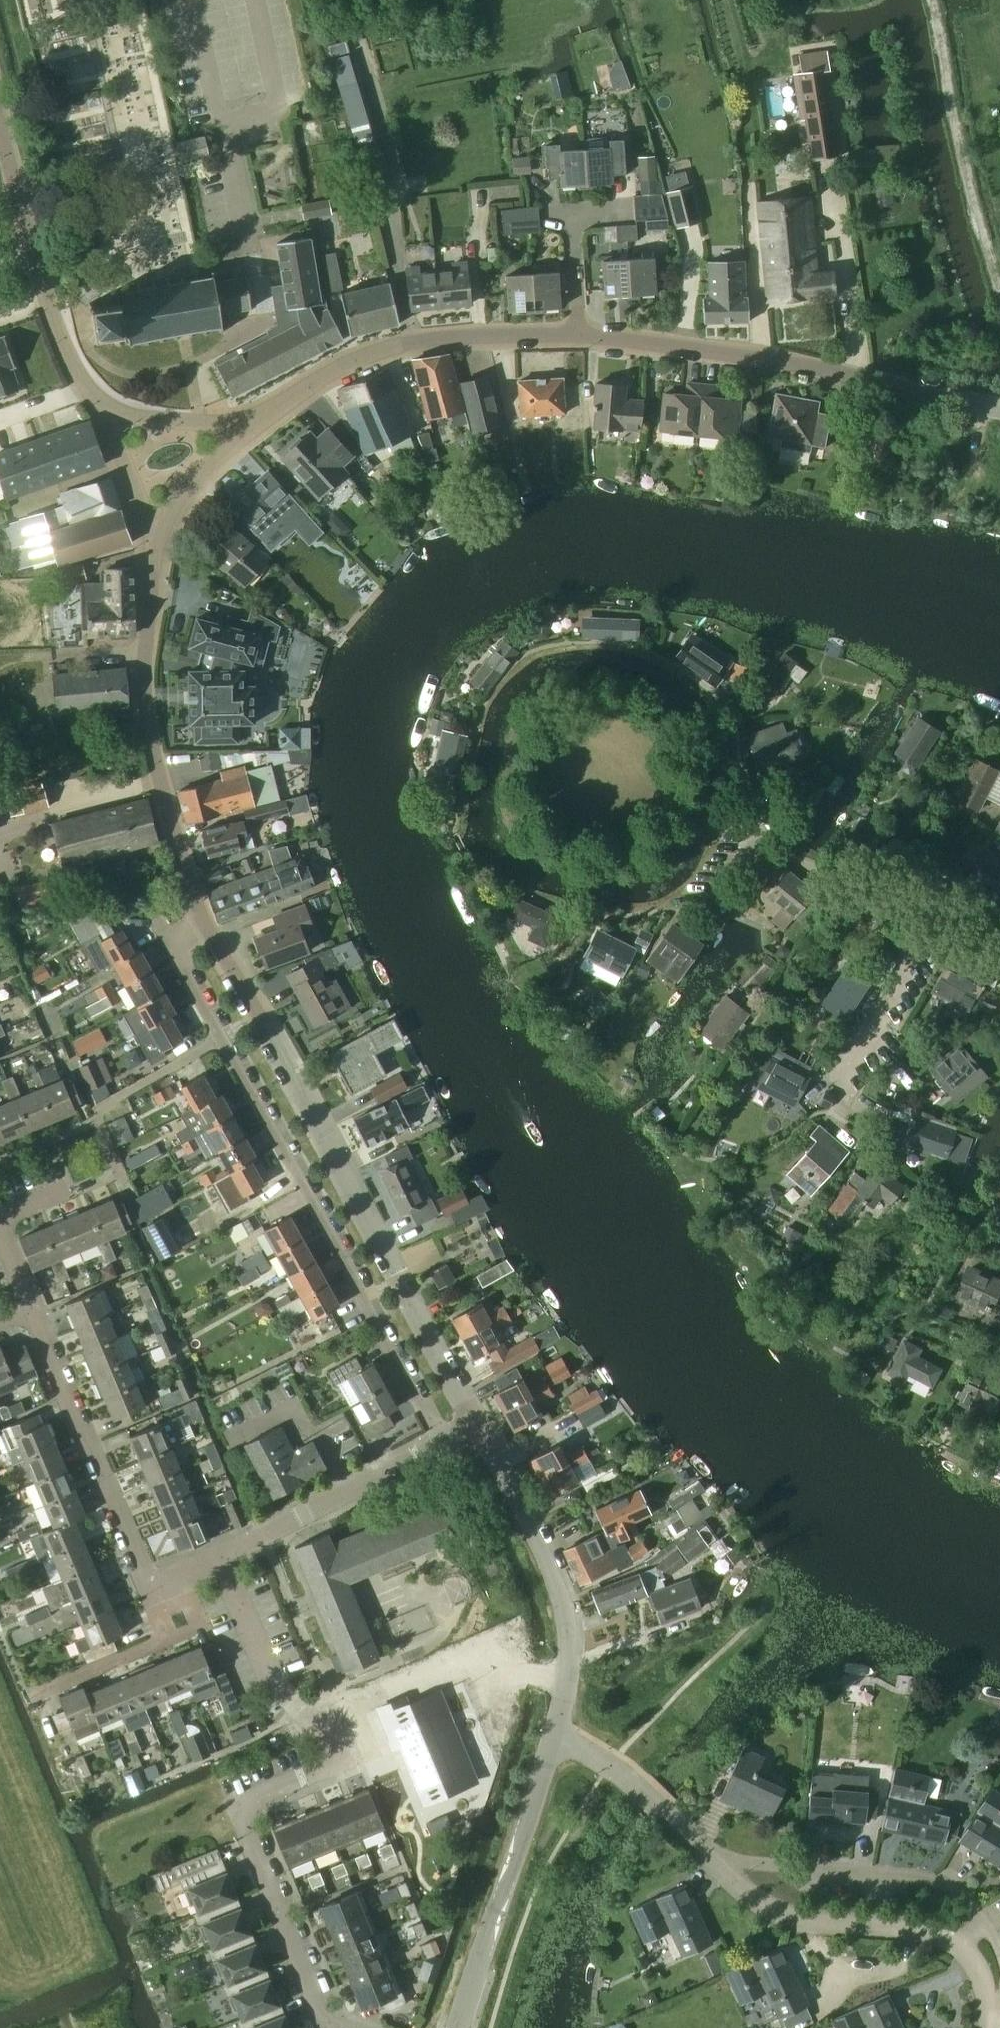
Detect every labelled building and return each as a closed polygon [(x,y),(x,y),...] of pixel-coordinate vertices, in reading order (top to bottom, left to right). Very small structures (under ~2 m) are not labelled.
[(825,50),(797,55),(800,73),(803,73),(810,116),(803,117),(810,158),(810,160),(838,155),(838,154),(824,71),(828,70),(825,50)] [(623,69),(614,72),(618,84),(627,81),(623,69)] [(338,87),(341,97),(368,185),(389,179),(360,81),(338,87)] [(174,141),(179,163),(208,157),(203,135),(174,141)] [(609,140),(606,137),(588,138),(588,148),(584,149),(588,185),(614,184),(613,175),(625,174),(623,139),(609,140)] [(560,187),(588,185),(584,149),(559,150),(559,148),(558,144),(555,142),(551,141),(547,141),(544,143),(541,145),(541,149),(542,168),(547,168),(548,179),(560,178),(560,187)] [(887,151),(874,153),(878,172),(890,170),(887,151)] [(652,182),(653,194),(661,194),(661,195),(665,194),(660,179),(656,179),(654,156),(638,157),(640,183),(652,182)] [(512,158),(514,176),(531,174),(529,157),(512,158)] [(701,223),(692,185),(666,191),(675,229),(701,223)] [(661,194),(653,194),(632,196),(633,207),(664,205),(661,195),(661,194)] [(834,271),(818,273),(810,197),(756,202),(767,303),(836,296),(834,271)] [(503,235),(509,235),(509,222),(539,221),(538,205),(501,210),(503,235)] [(664,205),(633,207),(634,221),(668,219),(664,205)] [(509,222),(509,235),(540,232),(539,221),(509,222)] [(626,225),(627,241),(637,240),(636,224),(626,225)] [(616,242),(627,241),(626,225),(615,226),(616,242)] [(268,333),(269,334),(214,361),(232,395),(342,336),(327,308),(321,311),(320,305),(321,305),(310,238),(277,243),(284,285),(271,287),(278,325),(267,330),(269,333),(268,333)] [(486,248),(487,262),(498,261),(497,247),(486,248)] [(343,289),(335,251),(319,255),(328,293),(343,289)] [(642,258),(628,259),(630,295),(656,294),(653,257),(652,257),(652,251),(641,251),(642,258)] [(604,297),(630,295),(628,259),(613,260),(613,256),(602,257),(602,260),(601,260),(604,297)] [(452,270),(436,272),(440,307),(470,304),(466,260),(451,261),(452,270)] [(703,321),(748,321),(748,297),(746,297),(745,261),(709,261),(709,297),(703,297),(703,321)] [(440,307),(436,272),(421,273),(420,265),(406,266),(410,310),(440,307)] [(531,273),(534,310),(560,308),(557,271),(531,273)] [(508,312),(534,310),(531,273),(505,275),(508,312)] [(121,303),(121,304),(121,305),(118,309),(122,331),(125,332),(125,333),(127,343),(222,327),(220,314),(251,309),(245,276),(214,281),(213,276),(119,292),(121,303)] [(390,282),(341,293),(350,335),(399,324),(390,282)] [(98,338),(125,333),(125,332),(122,331),(118,309),(121,305),(121,304),(96,308),(89,302),(85,307),(92,311),(95,332),(90,339),(94,343),(98,338)] [(2,395),(3,398),(16,393),(15,390),(19,389),(11,367),(14,366),(4,336),(0,337),(0,395),(2,395)] [(467,423),(464,410),(465,410),(449,354),(411,360),(427,419),(451,413),(454,426),(467,423)] [(415,449),(409,435),(412,433),(385,368),(338,388),(365,453),(388,443),(394,457),(415,449)] [(487,376),(460,383),(472,431),(499,424),(487,376)] [(554,378),(511,381),(513,416),(524,416),(524,424),(531,423),(566,421),(564,393),(555,393),(554,378)] [(660,430),(697,434),(701,384),(687,382),(685,395),(663,393),(660,430)] [(622,430),(622,428),(641,430),(644,400),(625,398),(626,386),(595,384),(593,405),(595,405),(593,427),(622,430)] [(701,384),(697,434),(734,437),(738,400),(715,398),(709,398),(710,385),(701,384)] [(767,437),(781,440),(780,446),(811,452),(812,445),(825,447),(831,414),(818,411),(820,400),(774,392),(767,437)] [(742,431),(756,432),(756,411),(743,410),(742,431)] [(58,432),(0,452),(0,477),(8,499),(105,465),(90,421),(58,432)] [(288,447),(290,450),(281,457),(303,481),(304,479),(318,495),(317,496),(318,497),(345,472),(340,466),(352,455),(327,428),(316,439),(309,432),(300,440),(298,438),(288,447)] [(871,457),(888,459),(892,431),(876,428),(871,457)] [(945,428),(942,440),(956,443),(959,432),(945,428)] [(432,449),(428,432),(417,435),(423,451),(432,449)] [(485,446),(476,448),(479,462),(488,460),(485,446)] [(634,473),(632,469),(627,468),(623,471),(623,475),(625,479),(630,480),(634,477),(634,473)] [(251,528),(288,493),(267,470),(230,505),(251,528)] [(110,478),(59,493),(63,505),(44,511),(18,518),(19,520),(4,524),(17,570),(56,558),(58,565),(132,543),(110,478)] [(442,496),(434,499),(437,507),(445,504),(442,496)] [(321,533),(307,517),(297,526),(312,542),(321,533)] [(328,517),(323,521),(340,539),(344,535),(328,517)] [(207,543),(209,545),(234,566),(229,572),(244,585),(267,557),(225,522),(207,543)] [(59,569),(63,583),(87,578),(83,563),(59,569)] [(88,604),(81,604),(82,622),(82,630),(88,630),(89,630),(89,636),(112,635),(112,639),(128,639),(128,634),(136,634),(133,569),(105,570),(105,574),(100,575),(100,584),(87,584),(88,604)] [(286,574),(279,580),(292,594),(299,588),(286,574)] [(276,613),(276,615),(276,617),(277,619),(279,620),(281,620),(283,620),(285,619),(286,617),(287,615),(286,613),(285,611),(283,610),(281,610),(279,610),(277,611),(276,613)] [(207,651),(201,671),(234,670),(237,660),(251,664),(259,636),(275,640),(278,627),(251,611),(248,622),(229,617),(226,626),(213,622),(212,618),(203,616),(201,619),(199,619),(199,618),(197,618),(196,620),(197,620),(190,644),(189,647),(192,647),(207,651)] [(590,619),(589,637),(636,639),(637,621),(590,619)] [(324,623),(324,625),(324,627),(325,629),(327,630),(329,630),(331,630),(332,629),(334,627),(334,625),(334,623),(332,622),(331,620),(329,620),(327,620),(325,622),(324,623)] [(534,628),(534,639),(548,639),(549,628),(534,628)] [(657,628),(644,628),(644,642),(657,642),(657,628)] [(513,635),(519,645),(522,647),(528,643),(520,630),(513,635)] [(686,632),(671,654),(715,684),(731,663),(686,632)] [(486,693),(513,658),(519,652),(518,651),(522,647),(519,645),(513,640),(509,644),(501,638),(468,680),(486,693)] [(784,653),(759,690),(772,698),(773,695),(777,698),(787,684),(783,681),(795,664),(797,661),(784,653)] [(735,664),(731,674),(742,678),(746,668),(735,664)] [(108,717),(107,708),(129,706),(125,667),(53,674),(57,712),(84,710),(85,719),(108,717)] [(234,670),(201,671),(191,671),(191,670),(189,670),(189,673),(190,691),(189,691),(189,704),(190,704),(190,722),(190,724),(192,724),(195,724),(195,741),(195,743),(197,743),(236,743),(238,743),(238,741),(238,724),(254,723),(253,686),(243,686),(243,671),(234,671),(234,670)] [(744,676),(742,686),(753,688),(754,677),(744,676)] [(757,704),(741,709),(745,721),(761,715),(757,704)] [(442,710),(439,719),(450,722),(453,714),(442,710)] [(432,719),(428,734),(441,737),(443,729),(444,722),(432,719)] [(921,719),(906,742),(916,749),(907,762),(916,769),(940,732),(921,719)] [(782,722),(767,728),(771,738),(751,745),(757,762),(767,759),(771,771),(805,758),(801,746),(802,746),(796,729),(786,732),(782,722)] [(458,776),(467,735),(443,729),(441,737),(432,770),(458,776)] [(217,750),(223,771),(245,766),(246,770),(270,764),(271,765),(286,761),(287,750),(217,750)] [(219,768),(217,752),(205,754),(207,770),(219,768)] [(999,770),(974,758),(953,799),(978,812),(999,770)] [(186,825),(243,810),(256,806),(255,806),(280,799),(271,765),(270,764),(246,770),(245,766),(223,771),(221,772),(222,778),(212,781),(177,791),(186,825)] [(45,787),(20,793),(19,789),(4,792),(11,817),(50,807),(45,787)] [(146,798),(52,823),(63,866),(157,842),(146,798)] [(256,806),(243,810),(248,823),(289,812),(289,811),(296,809),(293,798),(286,800),(285,798),(280,799),(255,806),(256,806)] [(247,834),(243,819),(201,830),(208,857),(240,848),(237,837),(247,834)] [(853,824),(846,834),(861,844),(868,834),(853,824)] [(273,849),(268,851),(272,861),(273,860),(285,856),(282,847),(273,849)] [(975,870),(999,879),(999,880),(999,853),(984,847),(982,853),(977,865),(975,870)] [(304,854),(292,858),(274,866),(286,896),(315,884),(304,854)] [(241,860),(246,872),(255,869),(250,857),(241,860)] [(268,902),(286,896),(274,866),(256,872),(268,902)] [(219,868),(205,873),(209,883),(223,878),(219,868)] [(817,891),(788,869),(765,897),(793,920),(817,891)] [(256,872),(236,880),(248,910),(268,902),(256,872)] [(15,888),(20,912),(61,902),(56,879),(15,888)] [(218,922),(248,910),(236,880),(206,892),(218,922)] [(546,948),(560,916),(515,896),(506,916),(532,928),(527,939),(546,948)] [(255,937),(266,967),(308,952),(301,932),(312,928),(304,905),(273,916),(278,929),(255,937)] [(87,914),(86,915),(88,918),(98,935),(101,940),(114,932),(106,918),(103,914),(87,914)] [(671,921),(650,953),(682,974),(704,943),(671,921)] [(98,972),(113,964),(134,952),(134,951),(121,928),(114,932),(101,940),(98,935),(82,943),(98,972)] [(641,929),(633,944),(645,950),(653,935),(641,929)] [(585,957),(621,975),(634,949),(598,931),(585,957)] [(780,943),(774,953),(784,960),(790,950),(780,943)] [(140,948),(134,951),(134,952),(113,964),(125,986),(152,970),(140,948)] [(292,986),(291,987),(313,1026),(348,1007),(333,980),(325,984),(319,973),(336,964),(328,949),(302,959),(305,964),(286,975),(292,986)] [(867,949),(856,951),(858,961),(869,960),(867,949)] [(936,979),(976,1000),(989,975),(949,954),(936,979)] [(768,955),(762,963),(771,970),(777,963),(768,955)] [(640,961),(634,977),(645,981),(651,966),(640,961)] [(843,972),(821,1004),(844,1020),(866,987),(853,978),(857,973),(847,966),(843,972)] [(43,979),(38,969),(32,972),(32,974),(26,977),(30,986),(43,979)] [(137,1006),(164,991),(152,970),(125,986),(137,1006)] [(100,1000),(115,991),(109,981),(94,990),(100,1000)] [(540,987),(539,1001),(552,1001),(552,987),(540,987)] [(94,990),(83,996),(89,1006),(97,1002),(100,1000),(94,990)] [(91,1017),(99,1012),(120,1000),(115,991),(100,1000),(97,1002),(89,1006),(86,1008),(91,1017)] [(170,1016),(176,1013),(164,991),(137,1006),(123,1015),(134,1035),(138,1034),(148,1027),(170,1015),(170,1016)] [(724,993),(704,1020),(729,1040),(749,1013),(724,993)] [(980,1009),(992,1014),(997,1001),(985,996),(980,1009)] [(138,1034),(134,1035),(152,1065),(167,1057),(163,1050),(183,1039),(170,1016),(170,1015),(148,1027),(138,1034)] [(351,1093),(386,1074),(374,1053),(403,1037),(393,1018),(329,1054),(351,1093)] [(921,1042),(915,1054),(930,1062),(954,1041),(934,1031),(926,1045),(921,1042)] [(86,1035),(72,1042),(79,1056),(93,1049),(86,1035)] [(594,1037),(586,1045),(598,1057),(606,1049),(594,1037)] [(985,1039),(983,1048),(996,1050),(997,1042),(985,1039)] [(927,1072),(944,1092),(977,1064),(960,1044),(927,1072)] [(762,1057),(752,1077),(759,1081),(758,1081),(797,1101),(809,1077),(807,1076),(797,1071),(802,1062),(770,1046),(764,1058),(762,1057)] [(79,1068),(89,1091),(104,1084),(94,1061),(79,1068)] [(31,1073),(38,1089),(39,1089),(52,1120),(76,1110),(73,1103),(81,1100),(71,1075),(45,1086),(38,1071),(31,1073)] [(181,1086),(194,1108),(216,1096),(203,1073),(181,1086)] [(379,1104),(407,1088),(399,1073),(370,1089),(379,1104)] [(16,1083),(13,1076),(7,1078),(1,1080),(4,1088),(16,1083)] [(13,1092),(18,1089),(16,1083),(4,1088),(10,1101),(0,1105),(0,1126),(5,1140),(29,1130),(13,1092)] [(423,1085),(353,1120),(366,1145),(378,1139),(378,1141),(393,1133),(393,1132),(409,1124),(402,1110),(429,1097),(423,1085)] [(158,1105),(173,1097),(167,1086),(153,1094),(158,1105)] [(52,1120),(39,1089),(38,1089),(21,1096),(19,1090),(18,1089),(13,1092),(29,1130),(52,1120)] [(826,1089),(818,1105),(828,1110),(837,1094),(826,1089)] [(897,1092),(890,1105),(915,1118),(922,1105),(897,1092)] [(195,1137),(207,1131),(206,1131),(206,1130),(233,1115),(221,1093),(216,1096),(194,1108),(194,1110),(181,1117),(187,1128),(175,1134),(181,1145),(195,1136),(195,1137)] [(116,1145),(134,1137),(124,1115),(106,1123),(116,1145)] [(206,1131),(207,1131),(218,1152),(245,1137),(233,1115),(206,1130),(206,1131)] [(956,1131),(915,1118),(907,1144),(964,1163),(972,1138),(956,1133),(956,1131)] [(201,1146),(195,1137),(195,1136),(181,1145),(180,1145),(186,1155),(201,1146)] [(245,1137),(218,1152),(230,1172),(231,1174),(252,1162),(251,1160),(257,1157),(245,1137)] [(819,1140),(789,1175),(811,1195),(842,1160),(819,1140)] [(389,1167),(382,1170),(402,1214),(409,1210),(417,1225),(439,1215),(431,1198),(429,1198),(421,1180),(413,1184),(403,1162),(413,1158),(407,1145),(383,1155),(389,1167)] [(125,1161),(130,1170),(148,1161),(143,1151),(125,1161)] [(219,1178),(211,1183),(228,1213),(250,1200),(247,1194),(264,1184),(252,1162),(231,1174),(230,1172),(219,1178)] [(889,1203),(901,1187),(892,1180),(893,1178),(877,1166),(854,1195),(871,1207),(879,1196),(889,1203)] [(219,1178),(213,1168),(198,1176),(204,1187),(211,1183),(219,1178)] [(161,1184),(127,1204),(139,1224),(173,1204),(161,1184)] [(983,1188),(978,1199),(987,1203),(992,1192),(983,1188)] [(437,1200),(444,1217),(470,1206),(463,1189),(437,1200)] [(113,1199),(90,1209),(104,1244),(99,1246),(102,1254),(113,1250),(108,1238),(134,1227),(123,1201),(115,1205),(113,1199)] [(104,1244),(90,1209),(66,1218),(79,1250),(97,1242),(99,1246),(104,1244)] [(263,1229),(276,1252),(302,1238),(289,1215),(263,1229)] [(66,1218),(43,1228),(58,1263),(52,1266),(55,1274),(66,1269),(62,1257),(79,1250),(66,1218)] [(163,1219),(142,1231),(158,1259),(179,1246),(163,1219)] [(248,1219),(236,1226),(243,1238),(255,1231),(248,1219)] [(788,1225),(781,1239),(794,1246),(796,1242),(797,1241),(801,1233),(801,1232),(788,1225)] [(58,1263),(43,1228),(19,1238),(32,1269),(51,1262),(52,1266),(58,1263)] [(288,1275),(314,1260),(302,1238),(276,1252),(288,1275)] [(113,1250),(102,1254),(106,1262),(116,1258),(113,1250)] [(250,1257),(254,1265),(266,1259),(262,1251),(250,1257)] [(270,1266),(266,1259),(254,1265),(258,1272),(270,1266)] [(506,1259),(476,1275),(482,1287),(514,1269),(506,1259)] [(314,1260),(288,1275),(301,1298),(327,1283),(314,1260)] [(429,1273),(430,1274),(438,1288),(455,1278),(446,1263),(429,1273)] [(112,1264),(100,1269),(105,1281),(117,1276),(112,1264)] [(953,1297),(989,1313),(999,1289),(999,1279),(968,1264),(953,1297)] [(66,1269),(55,1274),(59,1282),(70,1277),(66,1269)] [(291,1303),(279,1309),(284,1320),(307,1308),(313,1320),(339,1306),(327,1283),(301,1298),(291,1303)] [(136,1288),(141,1299),(152,1295),(147,1284),(136,1288)] [(65,1303),(74,1326),(106,1313),(97,1289),(65,1303)] [(279,1309),(291,1303),(286,1294),(274,1300),(279,1309)] [(152,1295),(141,1299),(147,1311),(157,1307),(152,1295)] [(463,1339),(508,1314),(502,1304),(486,1312),(480,1302),(451,1318),(463,1339)] [(117,1310),(107,1314),(106,1313),(74,1326),(84,1349),(116,1336),(111,1325),(122,1321),(117,1310)] [(508,1314),(463,1339),(473,1358),(487,1351),(492,1359),(507,1351),(506,1349),(496,1330),(512,1321),(508,1314)] [(160,1346),(172,1341),(167,1329),(155,1333),(157,1337),(160,1346)] [(507,1349),(506,1349),(507,1351),(514,1363),(519,1361),(524,1358),(539,1350),(540,1349),(542,1348),(548,1345),(541,1332),(540,1331),(531,1335),(507,1349)] [(886,1335),(880,1346),(891,1351),(897,1340),(886,1335)] [(85,1361),(90,1374),(126,1360),(116,1336),(84,1349),(88,1360),(85,1361)] [(157,1337),(141,1343),(144,1352),(150,1350),(160,1346),(157,1337)] [(902,1339),(900,1342),(884,1372),(903,1382),(908,1374),(932,1387),(940,1367),(917,1356),(921,1349),(902,1339)] [(176,1352),(172,1341),(160,1346),(165,1356),(176,1352)] [(0,1345),(0,1398),(2,1397),(1,1395),(17,1389),(15,1384),(20,1382),(17,1375),(25,1371),(25,1372),(34,1368),(24,1344),(15,1348),(4,1353),(0,1345)] [(360,1399),(384,1385),(372,1364),(363,1369),(356,1356),(328,1372),(335,1386),(348,1379),(360,1399)] [(134,1357),(126,1360),(90,1374),(91,1376),(94,1374),(98,1382),(94,1384),(100,1397),(135,1382),(130,1370),(138,1367),(134,1357)] [(276,1366),(210,1399),(215,1409),(257,1387),(277,1377),(281,1375),(291,1370),(287,1361),(276,1366)] [(564,1363),(548,1372),(554,1383),(570,1374),(564,1363)] [(544,1378),(527,1388),(516,1368),(493,1380),(498,1389),(493,1393),(504,1412),(549,1388),(544,1378)] [(970,1372),(960,1391),(963,1393),(958,1405),(981,1415),(985,1408),(995,1412),(999,1399),(999,1385),(970,1372)] [(194,1395),(190,1386),(185,1375),(175,1379),(179,1389),(157,1398),(162,1409),(194,1395)] [(143,1379),(135,1383),(135,1382),(100,1397),(100,1398),(104,1397),(114,1420),(145,1407),(139,1393),(148,1389),(143,1379)] [(396,1406),(384,1385),(360,1399),(371,1419),(358,1426),(366,1440),(394,1425),(387,1412),(396,1406)] [(554,1395),(549,1388),(504,1412),(514,1431),(542,1415),(536,1404),(554,1395)] [(566,1397),(570,1405),(576,1415),(602,1401),(597,1390),(584,1397),(580,1389),(566,1397)] [(196,1400),(182,1405),(185,1414),(189,1412),(193,1423),(203,1419),(196,1400)] [(605,1415),(598,1403),(576,1415),(583,1427),(605,1415)] [(3,1420),(12,1417),(8,1407),(4,1406),(0,1407),(0,1412),(3,1420)] [(25,1459),(56,1446),(46,1422),(43,1424),(38,1413),(0,1429),(0,1436),(12,1465),(25,1459)] [(140,1459),(186,1440),(176,1416),(161,1423),(161,1422),(130,1435),(140,1459)] [(294,1451),(280,1425),(244,1444),(273,1499),(300,1485),(299,1482),(326,1468),(312,1441),(294,1451)] [(936,1425),(929,1439),(942,1446),(949,1432),(936,1425)] [(587,1454),(597,1448),(591,1439),(563,1453),(558,1443),(529,1458),(539,1477),(586,1451),(587,1454)] [(186,1441),(186,1440),(140,1459),(149,1482),(180,1469),(171,1447),(186,1441)] [(208,1457),(218,1453),(213,1442),(204,1446),(208,1457)] [(35,1483),(66,1470),(56,1446),(25,1459),(35,1483)] [(586,1451),(539,1477),(550,1497),(579,1481),(572,1469),(590,1460),(589,1459),(600,1453),(597,1448),(587,1454),(586,1451)] [(222,1465),(218,1453),(208,1457),(209,1458),(199,1462),(204,1473),(222,1465)] [(620,1474),(612,1461),(579,1479),(586,1492),(620,1474)] [(190,1492),(180,1469),(149,1482),(159,1505),(190,1492)] [(45,1506),(76,1493),(66,1470),(35,1483),(45,1506)] [(699,1481),(677,1495),(683,1504),(705,1490),(699,1481)] [(227,1503),(237,1499),(233,1488),(222,1492),(227,1503)] [(572,1567),(616,1544),(616,1543),(638,1533),(633,1523),(650,1514),(638,1489),(596,1510),(605,1530),(564,1550),(572,1567)] [(199,1515),(190,1492),(159,1505),(168,1527),(199,1515)] [(53,1527),(75,1520),(85,1515),(76,1493),(45,1506),(53,1527)] [(247,1524),(237,1499),(227,1503),(232,1514),(230,1515),(236,1528),(247,1524)] [(446,1531),(434,1501),(410,1511),(426,1550),(456,1537),(452,1528),(446,1531)] [(426,1550),(410,1511),(388,1520),(401,1551),(395,1554),(398,1561),(426,1550)] [(199,1515),(168,1527),(178,1552),(209,1539),(203,1524),(211,1521),(208,1512),(200,1515),(199,1515)] [(1,1528),(13,1523),(8,1513),(0,1517),(0,1525),(1,1528)] [(665,1525),(674,1540),(689,1529),(680,1516),(665,1525)] [(75,1520),(53,1527),(43,1532),(53,1557),(85,1544),(75,1520)] [(39,1523),(17,1533),(20,1541),(29,1538),(42,1532),(39,1523)] [(708,1546),(696,1528),(675,1543),(688,1561),(708,1546)] [(635,1561),(649,1552),(639,1538),(626,1548),(635,1561)] [(53,1557),(63,1580),(99,1565),(98,1564),(99,1564),(99,1563),(94,1565),(85,1544),(53,1557)] [(622,1556),(616,1544),(572,1567),(580,1583),(616,1566),(613,1560),(622,1556)] [(738,1544),(724,1553),(733,1565),(746,1556),(738,1544)] [(638,1572),(617,1581),(624,1603),(647,1595),(653,1610),(656,1608),(662,1621),(700,1606),(689,1578),(664,1588),(660,1579),(668,1576),(687,1563),(676,1548),(658,1561),(659,1562),(655,1566),(638,1573),(638,1572)] [(376,1563),(385,1560),(382,1553),(373,1557),(376,1563)] [(341,1556),(304,1572),(312,1591),(349,1576),(341,1556)] [(16,1564),(21,1574),(32,1569),(28,1559),(16,1564)] [(388,1567),(385,1560),(376,1563),(379,1571),(388,1567)] [(10,1579),(21,1574),(16,1564),(5,1569),(10,1579)] [(63,1580),(72,1603),(104,1590),(103,1588),(109,1586),(108,1585),(106,1586),(103,1578),(104,1578),(99,1565),(63,1580)] [(475,1573),(472,1568),(467,1571),(470,1576),(475,1573)] [(358,1594),(349,1576),(312,1591),(321,1611),(358,1594)] [(617,1581),(591,1590),(592,1592),(600,1613),(615,1607),(617,1613),(626,1609),(624,1603),(617,1581)] [(479,1584),(458,1594),(476,1632),(497,1622),(479,1584)] [(113,1612),(104,1590),(72,1603),(82,1625),(113,1612)] [(358,1594),(321,1611),(328,1630),(366,1615),(358,1594)] [(458,1594),(437,1604),(455,1642),(476,1632),(458,1594)] [(394,1604),(401,1601),(399,1595),(392,1598),(394,1604)] [(401,1601),(394,1604),(397,1611),(404,1608),(401,1601)] [(427,1640),(433,1652),(455,1642),(437,1604),(415,1614),(427,1640)] [(36,1611),(40,1620),(52,1615),(47,1605),(36,1611)] [(29,1625),(40,1620),(36,1611),(25,1616),(29,1625)] [(122,1634),(113,1612),(82,1625),(86,1635),(73,1640),(79,1654),(82,1652),(86,1662),(117,1649),(113,1638),(122,1634)] [(366,1615),(329,1630),(336,1649),(373,1634),(366,1615)] [(413,1642),(419,1638),(416,1632),(409,1635),(413,1642)] [(374,1634),(336,1650),(344,1668),(382,1653),(374,1634)] [(423,1646),(419,1638),(413,1642),(416,1649),(423,1646)] [(232,1688),(218,1655),(207,1660),(201,1645),(177,1655),(190,1687),(201,1682),(220,1692),(232,1688)] [(382,1653),(344,1668),(353,1688),(390,1672),(382,1653)] [(190,1687),(177,1655),(154,1665),(167,1696),(190,1687)] [(167,1696),(154,1665),(145,1668),(144,1665),(130,1670),(145,1706),(167,1696)] [(122,1715),(145,1706),(130,1670),(129,1671),(131,1675),(109,1684),(122,1715)] [(98,1725),(122,1715),(109,1684),(86,1693),(95,1717),(98,1725)] [(72,1727),(95,1717),(86,1693),(83,1686),(59,1696),(72,1727)] [(236,1698),(232,1688),(220,1692),(229,1713),(240,1708),(236,1698)] [(437,1696),(387,1714),(414,1788),(464,1771),(437,1696)] [(168,1713),(173,1724),(183,1720),(178,1709),(168,1713)] [(173,1724),(178,1736),(188,1732),(183,1720),(173,1724)] [(247,1726),(230,1733),(235,1744),(241,1742),(252,1738),(247,1726)] [(137,1740),(133,1728),(122,1732),(127,1744),(137,1740)] [(202,1731),(184,1738),(193,1761),(211,1755),(202,1731)] [(984,1746),(999,1757),(999,1739),(992,1733),(984,1746)] [(142,1751),(137,1740),(127,1744),(132,1755),(142,1751)] [(742,1806),(770,1818),(784,1787),(756,1774),(764,1756),(742,1746),(718,1799),(741,1809),(742,1806)] [(93,1778),(83,1753),(67,1761),(77,1784),(93,1778)] [(155,1764),(144,1768),(149,1780),(159,1775),(155,1764)] [(960,1813),(951,1811),(951,1810),(923,1803),(929,1775),(895,1767),(880,1830),(943,1844),(945,1837),(954,1839),(960,1813)] [(125,1775),(133,1794),(133,1796),(146,1790),(145,1789),(137,1770),(125,1775)] [(810,1794),(807,1822),(846,1826),(846,1821),(864,1823),(865,1817),(876,1818),(878,1792),(867,1791),(869,1777),(834,1774),(834,1776),(812,1774),(810,1794)] [(991,1787),(958,1842),(999,1867),(999,1793),(991,1787)] [(344,1798),(361,1839),(385,1829),(368,1788),(344,1798)] [(337,1849),(361,1839),(344,1798),(320,1808),(337,1849)] [(313,1858),(337,1849),(320,1808),(296,1817),(313,1858)] [(429,1815),(413,1821),(417,1832),(433,1827),(429,1815)] [(289,1868),(313,1858),(296,1817),(272,1827),(289,1868)] [(378,1848),(383,1859),(395,1854),(390,1843),(378,1848)] [(367,1853),(355,1857),(359,1869),(371,1864),(367,1853)] [(195,1902),(198,1910),(235,1895),(228,1878),(224,1880),(216,1861),(178,1877),(179,1878),(180,1878),(185,1889),(183,1889),(184,1891),(185,1890),(191,1904),(195,1902)] [(335,1879),(347,1873),(343,1862),(331,1867),(335,1879)] [(319,1872),(307,1877),(311,1888),(324,1884),(319,1872)] [(395,1886),(401,1899),(411,1895),(405,1882),(395,1886)] [(713,1942),(686,1884),(629,1910),(643,1943),(669,1931),(681,1957),(713,1942)] [(329,1927),(369,1911),(361,1890),(321,1906),(320,1906),(326,1921),(327,1920),(330,1926),(328,1927),(329,1927)] [(209,1938),(213,1946),(245,1933),(246,1934),(250,1932),(242,1914),(238,1916),(231,1898),(235,1897),(235,1895),(198,1910),(193,1913),(193,1914),(195,1913),(199,1924),(198,1925),(198,1926),(200,1926),(205,1939),(209,1938)] [(403,1906),(409,1919),(418,1915),(413,1902),(403,1906)] [(336,1947),(337,1947),(377,1931),(369,1911),(329,1927),(334,1941),(336,1940),(338,1946),(336,1947)] [(412,1926),(417,1939),(426,1935),(421,1922),(412,1926)] [(345,1967),(385,1951),(377,1931),(337,1947),(342,1961),(344,1961),(346,1966),(344,1967),(345,1967)] [(224,1973),(227,1982),(260,1968),(260,1969),(264,1968),(257,1949),(253,1951),(246,1934),(245,1933),(213,1946),(207,1948),(208,1949),(209,1949),(213,1960),(212,1960),(213,1962),(214,1961),(220,1975),(224,1973)] [(425,1959),(433,1956),(434,1955),(429,1942),(420,1945),(425,1959)] [(783,1946),(725,1972),(740,2004),(766,1992),(778,2018),(809,2004),(783,1946)] [(385,1951),(345,1967),(350,1981),(352,1981),(354,1986),(353,1987),(393,1971),(385,1951)] [(717,1951),(700,1958),(708,1976),(724,1969),(722,1963),(717,1951)] [(183,1963),(174,1966),(179,1978),(188,1975),(200,1970),(195,1958),(183,1963)] [(238,2009),(241,2017),(274,2004),(275,2005),(279,2003),(271,1985),(267,1987),(260,1970),(260,1969),(260,1968),(227,1982),(221,1984),(222,1985),(223,1984),(228,1995),(226,1996),(227,1997),(228,1997),(234,2010),(238,2009)] [(406,2003),(393,1971),(353,1987),(358,2001),(359,2001),(362,2008),(377,2002),(381,2012),(379,2012),(380,2014),(406,2003)] [(831,2020),(834,2027),(904,2027),(888,1993),(831,2020)] [(286,2021),(281,2022),(275,2005),(274,2004),(241,2017),(236,2019),(236,2021),(238,2020),(241,2027),(289,2027),(286,2021)]
